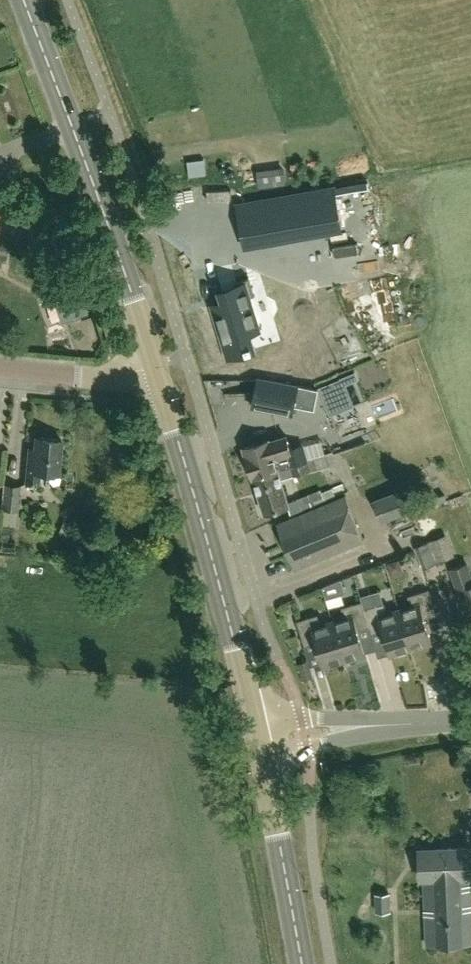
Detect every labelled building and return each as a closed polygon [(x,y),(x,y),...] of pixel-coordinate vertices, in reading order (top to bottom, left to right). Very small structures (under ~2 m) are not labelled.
[(246,246),(341,229),(334,187),(238,205),(246,246)] [(221,300),(210,303),(227,359),(258,349),(254,333),(262,331),(252,295),(254,294),(248,277),(237,280),(237,282),(218,288),(221,300)] [(290,412),(296,387),(259,379),(253,404),(290,412)] [(295,464),(287,435),(270,441),(269,439),(244,447),(253,477),(295,464)] [(58,473),(61,439),(35,436),(34,448),(29,447),(26,482),(38,483),(39,471),(58,473)] [(310,471),(330,466),(326,453),(306,458),(307,458),(306,459),(307,461),(295,464),(253,477),(253,478),(254,477),(265,512),(288,505),(291,514),(302,509),(302,510),(313,506),(311,502),(313,501),(314,505),(346,491),(343,483),(321,492),(320,489),(288,502),(281,479),(310,471)] [(18,510),(21,487),(5,485),(2,508),(18,510)] [(382,519),(405,510),(399,491),(375,501),(382,519)] [(295,568),(363,540),(345,495),(277,524),(295,568)] [(75,536),(80,525),(65,519),(61,530),(75,536)] [(1,540),(9,541),(10,526),(1,525),(0,538),(0,540),(1,540)] [(9,541),(1,540),(0,551),(13,552),(14,542),(9,541)] [(423,567),(437,561),(430,541),(415,547),(423,567)] [(391,572),(402,569),(399,559),(387,563),(391,572)] [(468,563),(451,569),(465,613),(470,611),(470,574),(468,563)] [(411,648),(432,641),(425,618),(436,614),(429,589),(408,595),(412,606),(399,609),(411,648)] [(344,659),(365,653),(358,629),(369,626),(364,608),(362,601),(342,607),(345,617),(333,621),(344,659)] [(387,613),(384,602),(364,608),(369,626),(371,634),(383,630),(390,654),(411,648),(399,609),(387,613)] [(321,625),(318,614),(297,620),(305,645),(316,642),(323,666),(344,659),(333,621),(321,625)] [(303,680),(314,677),(309,660),(298,664),(303,680)] [(420,849),(421,879),(424,879),(425,901),(470,899),(470,847),(420,849)] [(375,894),(376,913),(391,912),(391,893),(375,894)] [(470,942),(470,899),(425,901),(426,923),(413,923),(414,944),(470,942)]
